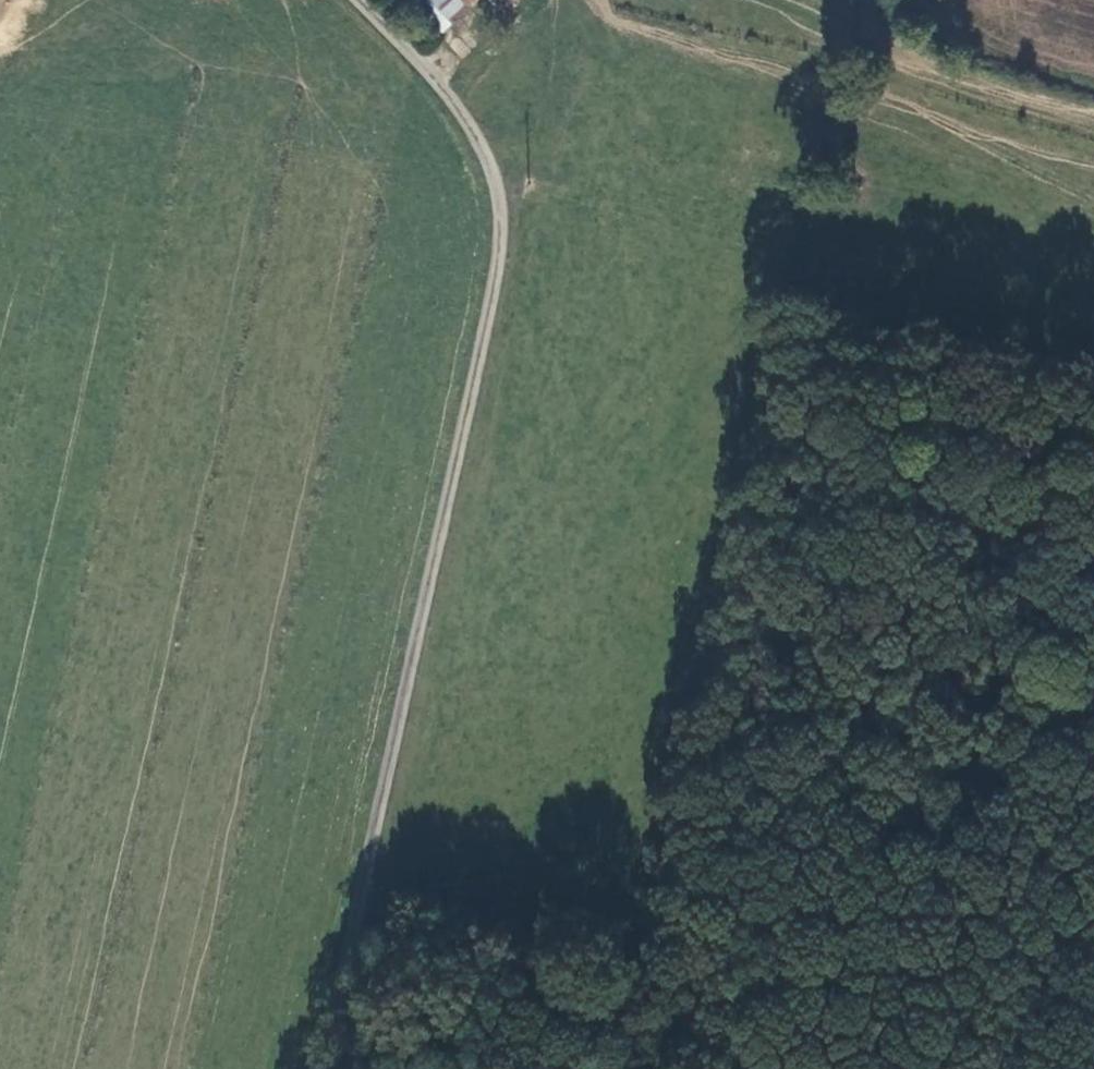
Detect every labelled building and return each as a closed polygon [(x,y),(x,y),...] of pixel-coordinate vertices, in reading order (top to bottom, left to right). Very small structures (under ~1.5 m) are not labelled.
[(437,43),(483,0),(398,0),(437,43)]
